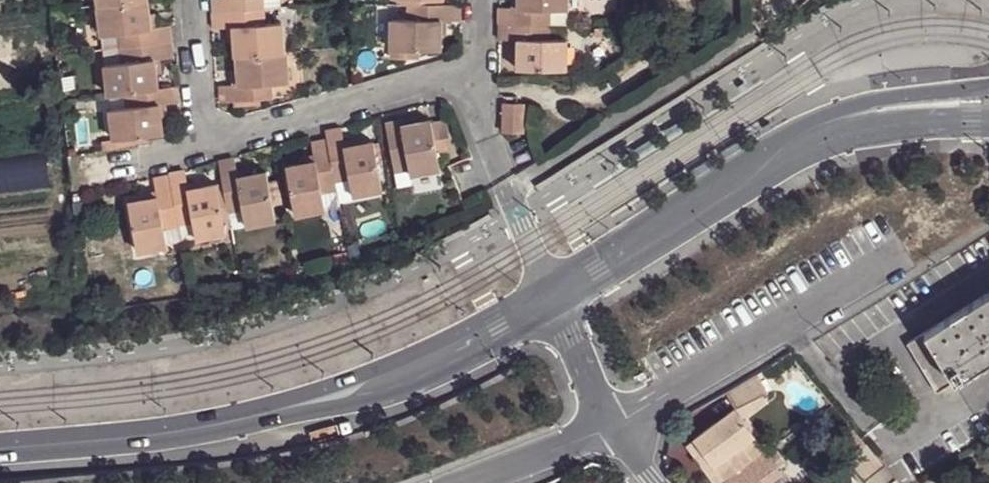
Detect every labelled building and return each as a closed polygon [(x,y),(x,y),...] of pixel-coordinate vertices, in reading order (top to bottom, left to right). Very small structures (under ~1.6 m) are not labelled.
[(142,0),(106,0),(94,2),(97,31),(114,28),(116,45),(165,39),(164,22),(150,24),(148,10),(143,10),(142,0)] [(261,7),(260,0),(208,0),(209,11),(261,7)] [(438,1),(403,0),(402,13),(387,13),(386,43),(414,44),(434,45),(435,30),(440,30),(441,14),(456,15),(456,1),(438,1)] [(403,0),(397,0),(388,0),(387,0),(387,13),(402,13),(403,0)] [(546,20),(546,6),(563,6),(563,0),(509,0),(509,5),(496,4),(495,19),(546,20)] [(261,23),(278,22),(277,6),(261,7),(261,23)] [(546,6),(546,20),(562,20),(563,6),(546,6)] [(280,52),(278,22),(261,23),(261,7),(209,11),(210,26),(224,26),(224,41),(230,40),(231,55),(236,55),(280,52)] [(560,66),(562,36),(545,36),(546,20),(495,19),(495,34),(508,35),(508,50),(512,50),(512,64),(560,66)] [(545,36),(562,36),(562,20),(546,20),(545,36)] [(99,47),(116,45),(114,28),(97,31),(99,47)] [(604,29),(589,29),(588,38),(604,38),(604,29)] [(167,54),(165,39),(116,45),(118,61),(101,63),(105,90),(122,89),(153,85),(151,70),(155,69),(154,55),(167,54)] [(414,54),(414,44),(386,43),(386,53),(414,54)] [(118,61),(116,45),(99,47),(101,63),(118,61)] [(220,101),(270,98),(269,84),(286,83),(284,52),(280,52),(236,55),(237,70),(232,70),(233,87),(219,88),(220,101)] [(171,83),(153,85),(122,89),(123,103),(106,105),(110,138),(158,133),(157,115),(161,115),(159,99),(172,98),(171,83)] [(269,84),(270,98),(287,97),(286,83),(269,84)] [(123,103),(122,89),(105,90),(106,105),(123,103)] [(500,109),(519,110),(519,100),(500,99),(500,109)] [(519,131),(519,110),(500,109),(499,129),(519,131)] [(411,117),(382,121),(391,169),(405,167),(406,172),(435,167),(433,153),(448,151),(442,120),(427,123),(426,118),(411,121),(411,117)] [(321,129),(323,138),(331,178),(345,175),(349,194),(379,188),(369,140),(354,142),(353,137),(337,139),(335,127),(321,129)] [(331,178),(323,138),(307,140),(310,155),(297,157),(298,162),(283,164),(293,211),(320,207),(317,189),(333,186),(331,178)] [(44,158),(0,163),(0,193),(47,188),(44,158)] [(218,181),(224,209),(239,206),(242,224),(273,218),(263,169),(247,172),(246,167),(231,170),(229,158),(214,160),(218,181)] [(164,172),(165,176),(174,220),(189,217),(192,235),(221,230),(211,182),(197,184),(196,179),(182,181),(180,169),(164,172)] [(345,175),(331,178),(333,186),(335,196),(349,194),(345,175)] [(174,220),(165,176),(149,179),(152,191),(137,193),(138,200),(125,202),(134,249),(162,243),(159,228),(175,225),(174,220)] [(218,181),(211,182),(221,230),(228,229),(227,226),(224,209),(218,181)] [(335,196),(333,186),(317,189),(320,207),(336,204),(335,196)] [(239,206),(224,209),(227,226),(242,224),(239,206)] [(189,217),(174,220),(175,225),(177,238),(192,235),(189,217)] [(177,238),(175,225),(159,228),(162,243),(178,241),(177,238)] [(924,332),(954,379),(988,358),(988,291),(924,332)] [(924,332),(909,340),(940,388),(954,379),(924,332)] [(954,379),(973,407),(987,429),(988,428),(988,358),(954,379)] [(725,391),(733,407),(762,394),(766,392),(757,372),(725,391)] [(768,391),(788,418),(805,404),(788,381),(768,391)] [(733,407),(740,416),(766,401),(762,394),(733,407)] [(693,438),(724,479),(764,449),(740,416),(733,407),(693,438)] [(693,438),(685,443),(715,482),(719,482),(724,479),(693,438)] [(858,451),(847,460),(865,482),(884,467),(866,445),(858,451)] [(784,460),(773,446),(748,464),(749,465),(760,479),(776,466),(784,460)] [(760,479),(749,465),(726,482),(763,482),(760,479)] [(776,466),(760,479),(763,482),(769,482),(781,473),(776,466)] [(864,482),(865,482),(890,482),(895,479),(884,467),(865,482),(864,482)]
